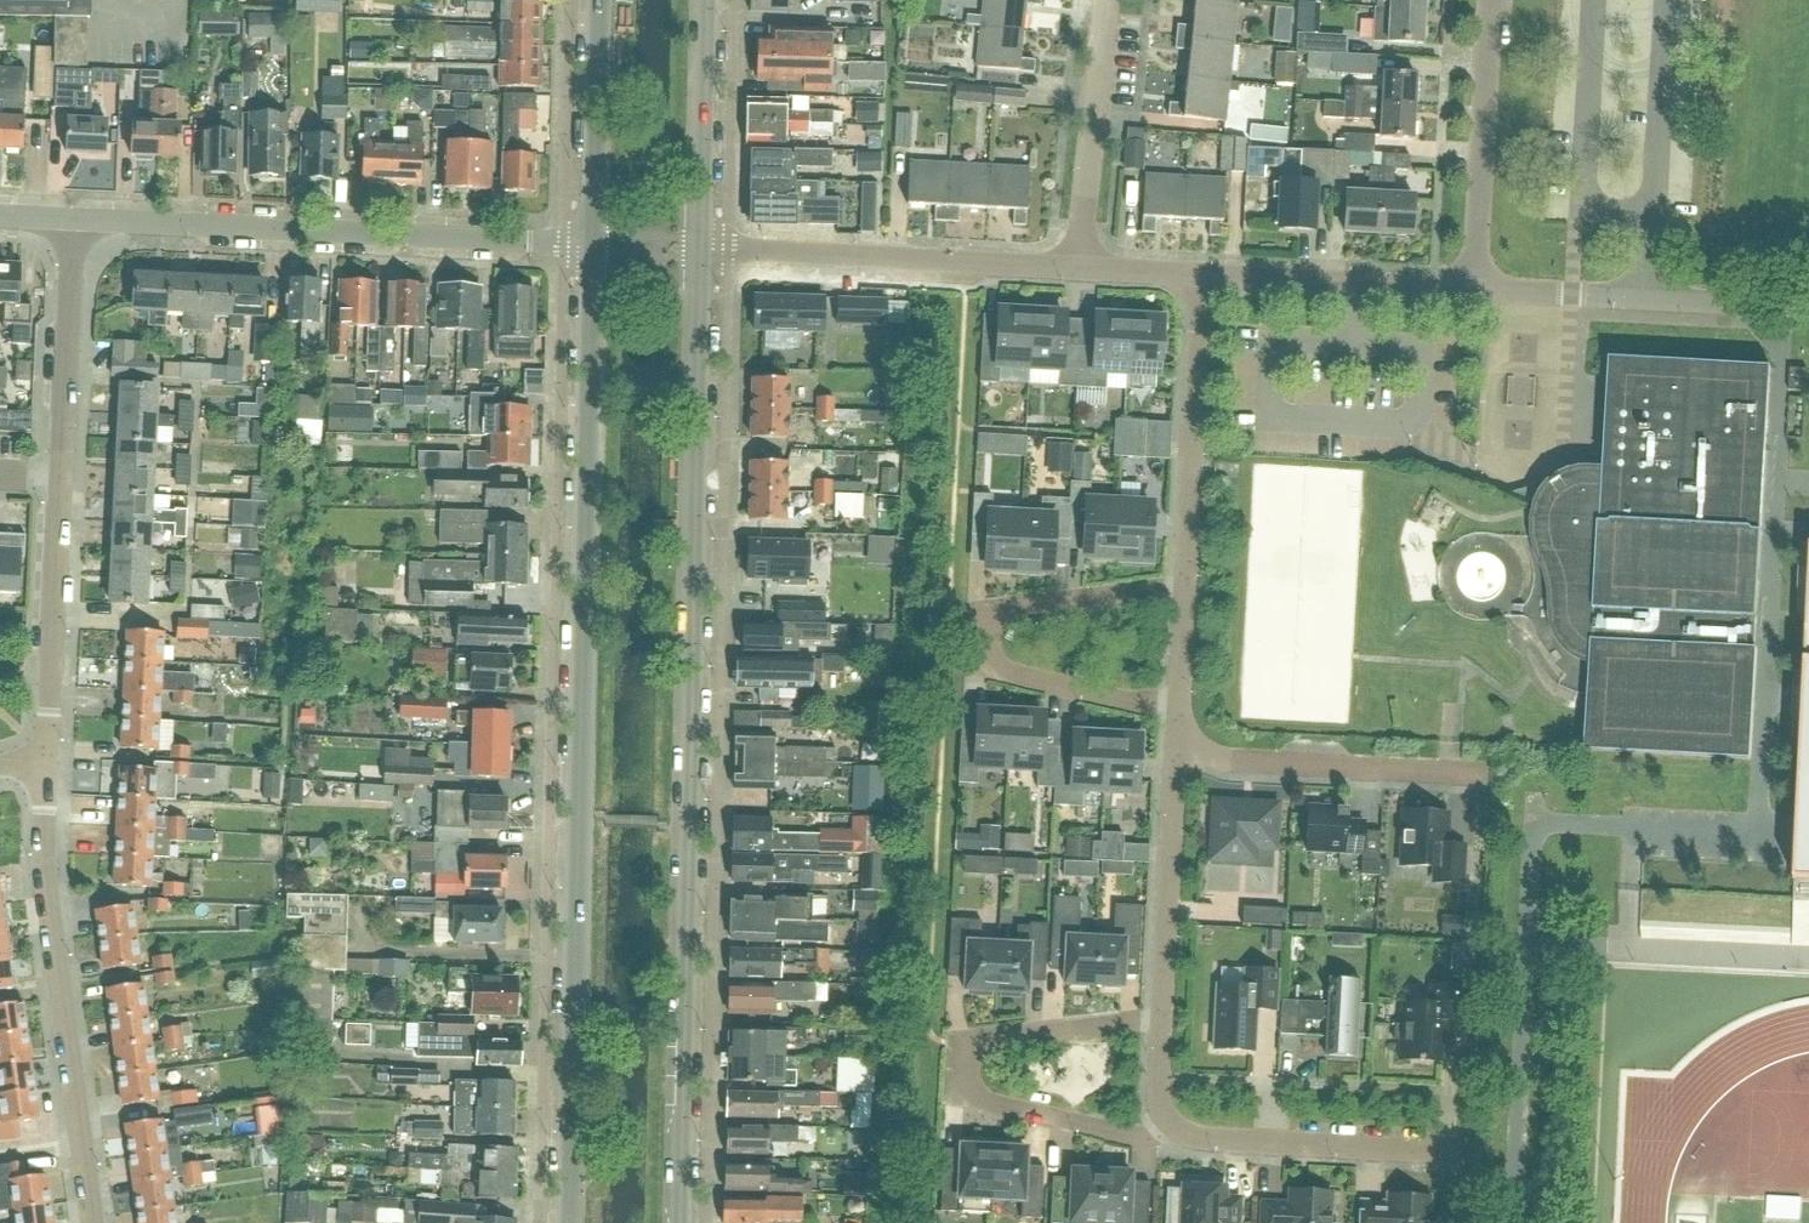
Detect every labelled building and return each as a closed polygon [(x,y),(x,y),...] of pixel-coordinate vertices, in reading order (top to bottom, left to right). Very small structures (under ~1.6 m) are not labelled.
[(55,19),(55,66),(86,66),(86,19),(89,19),(89,0),(0,0),(0,18),(55,19)] [(295,12),(339,14),(340,0),(296,0),(295,12)] [(466,13),(492,14),(492,0),(467,0),(466,13)] [(751,13),(788,14),(788,0),(751,0),(751,13)] [(1023,32),(1026,6),(1040,7),(1041,0),(983,0),(980,28),(1023,32)] [(1200,0),(1195,0),(1192,26),(1177,25),(1176,37),(1234,43),(1238,4),(1200,0)] [(1424,11),(1425,0),(1377,0),(1377,9),(1424,11)] [(500,23),(541,24),(541,2),(501,1),(500,23)] [(1424,11),(1377,9),(1375,9),(1373,42),(1422,45),(1424,11)] [(285,15),(248,15),(248,38),(271,38),(271,52),(285,52),(285,15)] [(500,23),(500,33),(490,33),(490,29),(444,28),(443,43),(540,45),(541,24),(500,23)] [(1021,58),(1023,32),(980,28),(976,68),(1034,74),(1036,60),(1021,58)] [(831,30),(787,30),(770,30),(769,39),(759,39),(758,44),(755,46),(755,53),(758,56),(758,59),(830,62),(831,30)] [(1332,54),(1342,54),(1343,37),(1297,35),(1296,52),(1332,54)] [(1234,43),(1176,37),(1175,50),(1189,51),(1187,78),(1230,83),(1234,43)] [(540,45),(443,43),(443,60),(488,61),(488,58),(499,58),(499,65),(540,66),(540,45)] [(53,97),(55,46),(39,46),(37,97),(53,97)] [(10,92),(26,93),(27,67),(24,67),(24,48),(0,47),(0,149),(23,150),(24,118),(8,118),(10,92)] [(1376,56),(1342,54),(1332,54),(1331,74),(1375,77),(1376,56)] [(830,62),(758,59),(758,65),(754,67),(754,74),(758,77),(757,82),(768,82),(768,92),(829,94),(830,81),(836,78),(836,63),(830,63),(830,62)] [(539,88),(540,66),(499,65),(499,87),(539,88)] [(106,121),(89,121),(91,71),(55,69),(53,108),(74,108),(73,120),(67,120),(66,153),(104,154),(106,121)] [(154,156),(157,156),(159,115),(162,115),(164,72),(152,72),(152,91),(140,91),(138,124),(132,124),(130,155),(134,155),(135,160),(152,160),(154,156)] [(173,124),(175,91),(175,72),(164,72),(162,115),(159,115),(157,156),(179,157),(180,124),(173,124)] [(1383,73),(1382,90),(1345,88),(1344,104),(1415,108),(1416,91),(1420,92),(1421,80),(1416,80),(1416,75),(1383,73)] [(444,91),(470,92),(489,93),(490,78),(442,76),(441,91),(444,91)] [(1230,83),(1187,78),(1184,105),(1169,103),(1167,117),(1226,123),(1230,83)] [(240,97),(241,86),(219,85),(218,100),(241,101),(241,97),(240,97)] [(992,91),(979,90),(956,88),(955,101),(991,104),(992,91)] [(469,112),(470,92),(444,91),(443,111),(469,112)] [(1025,93),(1004,91),(1003,106),(1024,108),(1025,93)] [(893,148),(909,149),(913,94),(896,93),(893,148)] [(502,155),(501,171),(501,191),(533,192),(534,154),(519,154),(520,111),(534,111),(534,95),(501,94),(500,155),(502,155)] [(347,97),(322,96),(321,120),(347,121),(347,97)] [(862,96),(861,121),(884,121),(885,97),(862,96)] [(747,101),(747,123),(832,124),(832,123),(841,123),(841,114),(790,113),(790,117),(785,117),(786,102),(747,101)] [(1414,124),(1415,108),(1344,104),(1325,102),(1324,118),(1362,120),(1381,121),(1380,137),(1413,139),(1413,135),(1418,136),(1419,124),(1414,124)] [(466,189),(468,113),(443,112),(442,130),(454,130),(454,141),(443,140),(442,170),(441,189),(466,189)] [(282,176),(283,162),(283,136),(288,136),(288,114),(251,113),(250,175),(253,175),(253,179),(267,179),(267,175),(282,176)] [(484,142),(484,123),(484,114),(468,113),(466,189),(490,190),(491,172),(491,142),(484,142)] [(234,174),(234,158),(236,131),(238,131),(239,115),(224,114),(223,132),(203,131),(201,173),(205,173),(205,176),(219,177),(219,173),(234,174)] [(387,183),(392,183),(394,143),(392,143),(378,142),(379,120),(365,120),(362,182),(377,183),(382,186),(387,183)] [(392,143),(394,143),(392,183),(395,184),(401,187),(407,184),(421,185),(424,123),(408,122),(408,128),(393,127),(392,143)] [(832,124),(747,123),(746,145),(785,146),(785,130),(790,130),(790,134),(832,135),(832,124)] [(335,179),(335,164),(336,138),(334,138),(335,126),(320,125),(320,137),(304,136),(304,140),(300,142),(300,150),(303,152),(302,178),(304,178),(307,181),(316,182),(319,178),(335,179)] [(1251,128),(1251,141),(1290,139),(1289,125),(1251,128)] [(1374,134),(1344,133),(1344,140),(1335,140),(1335,150),(1374,152),(1374,134)] [(1247,139),(1222,138),(1220,173),(1245,174),(1247,139)] [(1125,143),(1124,172),(1142,173),(1144,144),(1125,143)] [(832,151),(795,150),(795,155),(753,154),(752,181),(795,182),(796,167),(832,168),(832,151)] [(1280,182),(1277,229),(1314,231),(1317,186),(1332,186),(1334,152),(1302,150),(1300,183),(1280,182)] [(1349,153),(1334,152),(1333,180),(1348,181),(1349,153)] [(1344,233),(1378,235),(1382,156),(1370,155),(1368,194),(1346,193),(1344,233)] [(1382,156),(1378,235),(1412,236),(1414,197),(1392,196),(1394,171),(1409,172),(1410,157),(1382,156)] [(946,223),(949,164),(909,162),(906,205),(935,207),(934,222),(946,223)] [(989,167),(949,164),(946,223),(959,223),(960,208),(986,210),(989,167)] [(989,167),(986,210),(1013,211),(1012,226),(1026,227),(1029,169),(989,167)] [(1183,220),(1185,177),(1144,175),(1141,233),(1155,234),(1156,219),(1183,220)] [(1225,179),(1185,177),(1183,220),(1209,222),(1208,237),(1222,237),(1225,179)] [(794,225),(830,226),(838,226),(838,200),(795,199),(795,182),(752,181),(752,199),(747,199),(747,218),(751,218),(751,224),(794,226),(794,225)] [(0,263),(0,305),(3,305),(2,328),(13,329),(13,346),(29,347),(31,306),(19,306),(21,266),(8,266),(5,263),(0,263)] [(167,312),(169,277),(154,276),(154,272),(139,271),(139,275),(135,275),(133,310),(149,311),(148,328),(166,329),(167,312)] [(170,277),(169,277),(167,312),(184,313),(183,332),(197,333),(198,314),(200,279),(185,278),(186,274),(171,273),(170,277)] [(246,277),(246,282),(232,281),(230,315),(229,331),(243,332),(244,316),(262,317),(263,303),(264,303),(264,297),(263,297),(264,283),(261,282),(261,278),(246,277)] [(320,311),(318,310),(319,283),(306,282),(303,278),(294,278),(291,281),(288,281),(286,323),(301,324),(300,348),(319,349),(319,341),(320,311)] [(232,281),(200,279),(198,314),(230,315),(232,281)] [(357,328),(358,283),(338,282),(338,301),(336,327),(332,327),(332,361),(346,361),(346,327),(357,328)] [(375,329),(377,303),(377,284),(358,283),(357,328),(368,328),(367,351),(366,371),(378,372),(380,329),(375,329)] [(386,284),(385,303),(384,329),(380,329),(378,372),(391,373),(392,352),(394,329),(403,329),(405,285),(386,284)] [(423,331),(425,304),(425,285),(405,285),(403,329),(413,330),(412,367),(426,367),(427,331),(423,331)] [(458,331),(459,287),(438,286),(437,304),(436,328),(432,328),(430,358),(444,358),(445,330),(458,331)] [(479,329),(480,306),(481,288),(459,287),(458,331),(466,331),(465,359),(467,359),(467,369),(481,370),(483,329),(479,329)] [(493,359),(510,360),(531,361),(532,341),(533,341),(535,291),(496,290),(495,312),(493,359)] [(753,331),(779,332),(822,333),(823,314),(824,298),(754,296),(753,331)] [(838,299),(837,324),(854,324),(856,300),(838,299)] [(998,343),(982,342),(979,383),(998,384),(999,366),(1029,367),(1032,308),(1011,307),(1011,312),(1000,311),(998,343)] [(1076,388),(1078,348),(1061,347),(1063,314),(1053,314),(1053,309),(1032,308),(1029,367),(1059,369),(1058,387),(1076,388)] [(1106,372),(1126,373),(1129,313),(1108,312),(1108,317),(1097,316),(1095,348),(1078,348),(1076,388),(1105,389),(1106,372)] [(1165,315),(1129,313),(1126,373),(1157,374),(1159,341),(1164,341),(1165,315)] [(274,362),(276,326),(257,325),(255,361),(274,362)] [(114,360),(131,361),(132,344),(115,343),(114,360)] [(1409,459),(1409,461),(1530,505),(1533,506),(1536,506),(1540,507),(1537,520),(1537,537),(1542,555),(1550,572),(1554,589),(1555,606),(1555,616),(1557,626),(1560,635),(1566,643),(1573,649),(1581,654),(1591,658),(1586,751),(1588,751),(1588,750),(1749,760),(1752,760),(1758,649),(1755,649),(1771,367),(1689,362),(1689,367),(1612,363),(1612,358),(1610,358),(1609,377),(1603,474),(1593,473),(1582,473),(1571,476),(1561,480),(1552,487),(1512,496),(1409,459)] [(143,378),(144,365),(144,362),(131,361),(114,360),(112,360),(112,377),(143,378)] [(143,378),(156,379),(157,366),(144,365),(143,378)] [(183,366),(182,380),(195,380),(196,366),(183,366)] [(196,366),(195,380),(208,381),(209,367),(196,366)] [(227,368),(226,381),(226,387),(240,388),(241,368),(235,368),(227,368)] [(1808,369),(1791,369),(1790,391),(1806,392),(1808,369)] [(787,380),(772,379),(752,378),(751,408),(786,409),(787,380)] [(120,415),(155,416),(157,388),(143,388),(143,387),(135,387),(135,388),(121,387),(120,415)] [(427,392),(427,397),(436,398),(436,388),(427,388),(426,392),(427,392)] [(299,396),(296,446),(317,447),(319,397),(299,396)] [(816,396),(816,408),(834,408),(834,396),(816,396)] [(486,437),(530,437),(531,422),(528,419),(528,407),(507,407),(502,407),(502,398),(471,397),(470,437),(486,437)] [(180,403),(179,418),(192,418),(192,404),(180,403)] [(329,410),(330,434),(376,431),(375,407),(329,410)] [(786,409),(751,408),(751,438),(785,439),(786,409)] [(834,408),(816,408),(816,420),(860,421),(860,410),(834,410),(834,408)] [(11,433),(12,411),(0,411),(0,432),(11,433)] [(120,415),(118,441),(154,443),(155,429),(170,430),(171,417),(155,416),(120,415)] [(192,418),(179,418),(179,432),(191,432),(192,418)] [(1115,421),(1113,457),(1143,458),(1145,422),(1115,421)] [(486,467),(506,467),(526,468),(526,458),(530,453),(530,437),(486,437),(486,453),(469,452),(469,469),(482,469),(486,467)] [(118,441),(117,468),(153,470),(154,443),(118,441)] [(160,444),(160,460),(176,461),(177,445),(160,444)] [(443,472),(461,472),(461,452),(444,452),(443,472)] [(177,471),(189,472),(190,457),(177,457),(177,471)] [(785,463),(768,462),(750,462),(749,491),(784,492),(785,463)] [(1154,483),(1153,463),(1129,464),(1129,484),(1154,483)] [(207,493),(249,497),(251,470),(209,466),(207,493)] [(115,495),(151,497),(153,470),(117,468),(115,495)] [(188,486),(189,472),(177,471),(176,486),(188,486)] [(484,508),(504,509),(526,509),(526,506),(529,502),(529,495),(526,492),(527,479),(486,479),(486,475),(433,474),(433,496),(485,497),(484,508)] [(265,503),(266,479),(252,478),(250,502),(265,503)] [(815,481),(814,493),(861,494),(861,483),(815,481)] [(1094,561),(1115,563),(1119,503),(1089,501),(1090,484),(1070,483),(1069,500),(1070,500),(1069,523),(1070,523),(1086,524),(1084,556),(1095,557),(1094,561)] [(784,492),(749,491),(749,521),(769,522),(783,523),(784,492)] [(797,512),(811,512),(810,492),(796,493),(797,512)] [(861,494),(814,493),(813,516),(860,518),(861,494)] [(899,517),(899,495),(877,494),(876,516),(899,517)] [(115,495),(114,522),(150,524),(151,497),(115,495)] [(992,496),(974,495),(973,495),(971,535),(988,536),(986,568),(997,569),(997,574),(1018,575),(1021,515),(991,514),(992,496)] [(1021,515),(1018,575),(1039,576),(1039,571),(1049,572),(1051,539),(1069,540),(1070,523),(1069,523),(1070,500),(1069,500),(1041,498),(1040,516),(1021,515)] [(23,529),(23,503),(0,502),(0,528),(23,529)] [(1150,505),(1119,503),(1115,563),(1152,564),(1153,539),(1148,538),(1150,505)] [(175,511),(174,525),(187,526),(187,512),(175,511)] [(440,543),(485,545),(485,555),(527,557),(528,540),(525,540),(525,526),(486,525),(487,512),(441,511),(440,543)] [(149,551),(150,524),(114,522),(113,549),(149,551)] [(186,540),(187,526),(174,525),(173,539),(186,540)] [(0,535),(0,594),(16,595),(18,559),(24,559),(25,536),(0,535)] [(808,543),(748,541),(746,579),(778,580),(778,581),(779,581),(779,586),(806,587),(806,582),(808,543)] [(113,549),(111,576),(147,577),(149,551),(113,549)] [(151,549),(151,569),(164,569),(163,549),(151,549)] [(527,573),(527,557),(485,555),(484,565),(425,563),(425,581),(424,603),(468,605),(468,615),(490,616),(490,602),(469,601),(469,586),(524,587),(524,573),(527,573)] [(172,565),(171,579),(184,580),(185,565),(172,565)] [(147,577),(111,576),(110,604),(125,604),(125,605),(132,605),(132,604),(146,605),(147,577)] [(184,580),(171,579),(170,593),(183,594),(184,580)] [(255,583),(228,590),(233,609),(260,602),(255,583)] [(1808,902),(1808,587),(1794,901),(1808,902)] [(326,609),(338,610),(339,589),(319,588),(318,609),(326,609)] [(777,603),(776,621),(825,622),(825,604),(777,603)] [(192,620),(224,622),(225,607),(193,605),(192,619),(192,620)] [(326,609),(324,641),(356,643),(357,611),(338,610),(326,609)] [(487,645),(487,644),(526,646),(526,640),(529,635),(529,630),(527,624),(527,620),(457,616),(456,628),(456,644),(487,645)] [(208,623),(208,622),(177,621),(176,640),(207,641),(207,638),(208,623)] [(236,624),(208,623),(207,638),(236,640),(236,624)] [(782,626),(760,625),(743,624),(743,627),(739,630),(739,638),(743,642),(742,650),(760,651),(797,652),(798,638),(829,639),(829,624),(782,623),(782,626)] [(126,661),(158,663),(160,633),(128,631),(126,661)] [(876,632),(874,659),(890,660),(892,633),(876,632)] [(238,665),(255,666),(255,650),(239,649),(238,665)] [(446,650),(412,649),(412,676),(445,677),(446,650)] [(469,692),(485,692),(494,693),(495,689),(510,689),(511,658),(491,658),(470,656),(470,659),(455,658),(454,689),(469,689),(469,692)] [(736,658),(735,688),(758,688),(757,706),(774,706),(775,683),(807,684),(807,683),(821,683),(821,660),(736,658)] [(890,660),(874,659),(872,687),(888,688),(890,660)] [(126,661),(125,690),(156,691),(173,692),(193,693),(194,679),(157,677),(158,663),(126,661)] [(125,690),(123,719),(155,721),(156,691),(125,690)] [(193,693),(173,692),(173,703),(193,704),(193,693)] [(419,719),(441,719),(441,701),(420,700),(419,719)] [(977,744),(960,743),(958,783),(976,784),(977,766),(1007,768),(1010,708),(989,707),(989,712),(979,711),(977,744)] [(1056,766),(1057,766),(1058,748),(1040,747),(1042,715),(1031,714),(1032,709),(1010,708),(1007,768),(1037,770),(1036,787),(1054,788),(1055,788),(1056,766)] [(474,727),(473,745),(508,747),(509,715),(458,712),(457,727),(474,727)] [(759,728),(774,728),(789,729),(790,714),(759,712),(759,728)] [(122,748),(153,750),(155,721),(123,719),(122,748)] [(1084,790),(1103,791),(1106,731),(1085,730),(1085,735),(1075,734),(1073,766),(1057,766),(1056,766),(1055,788),(1054,788),(1053,806),(1083,807),(1084,790)] [(1143,733),(1106,731),(1103,791),(1135,792),(1137,759),(1141,759),(1143,733)] [(737,751),(737,760),(836,765),(837,750),(805,749),(786,749),(786,752),(781,752),(780,755),(773,755),(774,734),(768,734),(735,733),(735,751),(737,751)] [(170,745),(169,756),(192,758),(193,747),(170,745)] [(455,776),(487,778),(506,779),(508,747),(473,745),(473,763),(455,763),(455,776)] [(836,765),(737,760),(737,770),(734,770),(734,788),(772,789),(773,769),(780,769),(780,774),(786,774),(786,777),(839,779),(839,765),(836,765)] [(121,768),(119,798),(151,799),(170,800),(171,775),(188,776),(188,764),(154,762),(154,769),(121,768)] [(384,767),(383,784),(433,786),(433,768),(384,767)] [(359,785),(358,800),(392,802),(393,786),(359,785)] [(468,831),(485,832),(505,832),(506,800),(470,799),(470,795),(454,794),(445,794),(445,806),(454,806),(454,810),(469,811),(468,831)] [(151,799),(119,798),(118,827),(150,829),(150,828),(151,799)] [(1274,849),(1277,805),(1214,802),(1211,860),(1254,862),(1255,848),(1274,849)] [(1308,807),(1306,851),(1362,854),(1363,823),(1346,822),(1347,809),(1308,807)] [(856,812),(855,827),(820,827),(820,852),(865,852),(866,812),(856,812)] [(1446,845),(1447,814),(1403,812),(1400,865),(1443,868),(1442,884),(1462,885),(1464,846),(1446,845)] [(733,817),(732,849),(751,850),(791,851),(791,850),(806,851),(807,834),(777,832),(777,829),(771,829),(771,818),(733,817)] [(167,818),(166,829),(202,831),(202,830),(203,820),(167,818)] [(150,829),(118,827),(116,856),(148,858),(149,856),(169,857),(170,840),(214,842),(214,831),(202,830),(202,831),(166,829),(150,828),(150,829)] [(434,845),(466,846),(467,828),(434,827),(434,843),(434,845)] [(1092,843),(1091,861),(1121,863),(1123,835),(1101,833),(1101,843),(1092,843)] [(505,859),(484,858),(466,858),(466,846),(434,845),(434,843),(412,842),(412,863),(433,863),(433,874),(435,874),(435,889),(504,890),(505,859)] [(773,856),(751,855),(732,854),(731,881),(774,882),(774,879),(797,880),(797,872),(846,874),(847,855),(773,853),(773,856)] [(114,886),(147,888),(148,858),(116,856),(114,886)] [(858,893),(878,894),(879,859),(859,859),(859,891),(858,893)] [(1379,862),(1361,861),(1360,876),(1379,876),(1379,862)] [(303,872),(307,889),(322,885),(317,868),(303,872)] [(164,883),(163,893),(192,896),(193,885),(164,883)] [(877,924),(878,894),(858,893),(859,891),(853,891),(852,912),(859,912),(859,922),(859,923),(877,924)] [(773,898),(731,897),(730,918),(818,921),(818,920),(810,919),(811,894),(773,893),(773,898)] [(812,893),(812,914),(829,914),(829,893),(812,893)] [(304,917),(304,930),(346,933),(347,896),(286,894),(286,917),(304,917)] [(1087,985),(1093,985),(1095,939),(1078,938),(1080,899),(1053,897),(1051,947),(1066,948),(1064,984),(1070,984),(1070,987),(1087,988),(1087,985)] [(449,944),(480,944),(500,945),(500,941),(503,942),(503,931),(503,928),(501,928),(501,910),(454,909),(454,898),(434,898),(433,921),(433,944),(449,944)] [(167,912),(168,901),(147,899),(147,911),(167,912)] [(0,904),(0,932),(5,932),(5,933),(8,933),(6,921),(3,921),(1,906),(1,904),(0,904)] [(1113,940),(1095,939),(1093,985),(1103,986),(1103,989),(1120,990),(1120,987),(1122,987),(1124,956),(1138,957),(1141,907),(1114,905),(1113,940)] [(99,931),(100,940),(133,936),(129,906),(127,906),(96,911),(99,931)] [(1280,927),(1281,909),(1242,907),(1241,924),(1280,927)] [(730,918),(730,938),(758,939),(773,940),(774,926),(781,927),(781,934),(781,941),(826,942),(827,920),(818,920),(818,921),(730,918)] [(981,921),(951,920),(949,956),(966,957),(964,991),(971,991),(971,996),(991,997),(991,992),(995,992),(998,944),(980,943),(981,921)] [(859,923),(859,922),(856,922),(855,951),(877,951),(877,924),(859,923)] [(998,944),(995,992),(999,993),(999,998),(1020,999),(1020,994),(1027,994),(1029,960),(1046,961),(1047,925),(1029,924),(1029,927),(1017,926),(1016,945),(998,944)] [(345,970),(346,933),(304,930),(303,978),(334,978),(334,970),(345,970)] [(8,960),(9,961),(12,961),(10,948),(7,949),(5,933),(5,932),(0,932),(0,961),(8,960)] [(137,966),(133,936),(100,940),(104,970),(137,966)] [(731,949),(730,977),(757,977),(781,978),(781,958),(790,958),(790,964),(803,965),(803,972),(827,973),(828,951),(782,950),(782,951),(758,949),(731,949)] [(151,959),(153,970),(173,967),(172,955),(151,959)] [(279,959),(251,963),(253,979),(282,975),(279,959)] [(0,961),(0,991),(16,989),(14,976),(11,977),(9,961),(8,960),(0,961)] [(1217,985),(1213,1049),(1253,1052),(1256,1009),(1275,1010),(1277,972),(1245,970),(1244,987),(1217,985)] [(470,1017),(489,1018),(489,1014),(516,1015),(516,1012),(519,1008),(520,1000),(516,996),(517,980),(484,979),(483,977),(467,976),(467,972),(448,971),(448,994),(470,995),(470,1017)] [(174,973),(154,976),(155,987),(176,984),(174,973)] [(332,1023),(334,978),(303,978),(302,1022),(332,1023)] [(1329,994),(1328,1008),(1322,1008),(1322,1003),(1298,1002),(1282,1001),(1280,1034),(1296,1035),(1304,1035),(1305,1021),(1321,1022),(1321,1019),(1327,1019),(1325,1056),(1356,1057),(1360,981),(1329,979),(1329,988),(1326,988),(1326,994),(1329,994)] [(730,984),(729,1015),(771,1016),(772,993),(782,993),(782,999),(796,999),(796,1002),(826,1003),(826,985),(773,983),(773,985),(756,984),(730,984)] [(140,985),(137,985),(107,989),(111,1019),(144,1014),(140,985)] [(1394,1025),(1394,1040),(1400,1040),(1399,1060),(1441,1062),(1443,1021),(1461,1021),(1463,988),(1430,986),(1429,1004),(1402,1003),(1400,1025),(1394,1025)] [(25,1032),(21,1003),(0,1006),(0,1036),(25,1032)] [(144,1014),(111,1019),(115,1047),(147,1043),(144,1014)] [(438,1017),(438,1023),(438,1038),(471,1038),(472,1018),(438,1017)] [(332,1023),(302,1022),(301,1058),(308,1058),(308,1062),(331,1063),(332,1023)] [(471,1043),(471,1038),(438,1038),(438,1023),(418,1023),(418,1054),(468,1056),(468,1050),(476,1050),(476,1066),(496,1067),(520,1067),(520,1044),(497,1043),(471,1043)] [(161,1028),(163,1040),(183,1036),(184,1038),(192,1036),(190,1024),(161,1028)] [(770,1033),(755,1033),(729,1032),(728,1056),(785,1058),(786,1044),(799,1045),(799,1029),(771,1029),(770,1033)] [(29,1061),(25,1032),(0,1036),(0,1065),(29,1061)] [(183,1036),(163,1040),(165,1051),(196,1046),(195,1038),(184,1040),(184,1038),(183,1036)] [(147,1043),(115,1047),(119,1076),(151,1072),(147,1043)] [(785,1072),(785,1058),(728,1056),(728,1080),(755,1081),(769,1081),(769,1086),(797,1087),(798,1072),(785,1072)] [(33,1090),(29,1061),(0,1065),(0,1094),(33,1090)] [(841,1069),(840,1091),(866,1092),(867,1070),(841,1069)] [(390,1088),(419,1088),(419,1072),(390,1071),(390,1088)] [(151,1072),(119,1076),(123,1106),(152,1102),(155,1101),(151,1072)] [(454,1094),(454,1109),(513,1110),(514,1083),(455,1082),(454,1094)] [(0,1094),(0,1107),(2,1122),(0,1122),(0,1141),(19,1138),(17,1122),(37,1119),(33,1090),(0,1094)] [(172,1105),(199,1102),(197,1090),(171,1094),(172,1105)] [(777,1091),(777,1093),(754,1092),(727,1092),(727,1117),(754,1117),(778,1118),(779,1103),(785,1104),(785,1106),(802,1106),(836,1107),(836,1092),(777,1091)] [(263,1136),(284,1135),(282,1099),(261,1100),(263,1136)] [(229,1107),(229,1125),(244,1125),(244,1108),(229,1107)] [(513,1137),(513,1110),(454,1109),(454,1123),(454,1136),(490,1136),(513,1137)] [(401,1120),(401,1136),(442,1137),(443,1121),(401,1120)] [(125,1125),(129,1155),(162,1150),(158,1121),(125,1125)] [(769,1127),(727,1126),(726,1153),(767,1154),(768,1143),(797,1144),(798,1127),(769,1126),(769,1127)] [(296,1136),(295,1160),(323,1161),(324,1137),(296,1136)] [(991,1215),(992,1200),(990,1200),(993,1143),(977,1142),(975,1147),(961,1147),(960,1161),(942,1160),(940,1212),(958,1213),(991,1215)] [(1009,1144),(993,1143),(990,1200),(992,1200),(1021,1201),(1020,1218),(1041,1219),(1043,1168),(1024,1167),(1025,1150),(1011,1149),(1009,1144)] [(266,1144),(266,1166),(281,1166),(281,1144),(266,1144)] [(421,1170),(516,1176),(516,1167),(518,1160),(516,1154),(516,1150),(475,1147),(474,1163),(461,1163),(461,1158),(439,1157),(408,1156),(408,1169),(421,1170)] [(129,1155),(133,1183),(166,1179),(166,1178),(182,1176),(201,1173),(202,1175),(215,1173),(213,1159),(164,1165),(162,1150),(129,1155)] [(7,1164),(13,1208),(48,1204),(44,1175),(25,1178),(23,1162),(7,1164)] [(726,1163),(725,1190),(767,1191),(766,1193),(812,1194),(812,1181),(798,1181),(777,1180),(776,1185),(769,1185),(770,1163),(752,1163),(726,1163)] [(324,1166),(300,1165),(300,1172),(287,1171),(286,1187),(323,1189),(324,1166)] [(1101,1172),(1090,1171),(1090,1166),(1075,1165),(1075,1171),(1072,1170),(1071,1203),(1051,1202),(1050,1222),(1099,1222),(1101,1172)] [(1101,1172),(1099,1222),(1147,1222),(1148,1207),(1129,1206),(1130,1173),(1128,1173),(1128,1168),(1113,1167),(1113,1172),(1101,1172)] [(515,1185),(516,1176),(421,1170),(420,1187),(461,1188),(461,1184),(474,1185),(473,1199),(486,1200),(514,1202),(515,1197),(516,1190),(515,1185)] [(201,1173),(182,1176),(183,1187),(203,1184),(202,1175),(201,1173)] [(166,1179),(133,1183),(137,1212),(170,1207),(166,1179)] [(1166,1222),(1238,1222),(1240,1199),(1224,1198),(1224,1187),(1184,1185),(1184,1190),(1168,1190),(1166,1222)] [(1260,1222),(1328,1222),(1330,1193),(1290,1191),(1289,1204),(1261,1202),(1260,1222)] [(327,1194),(284,1192),(282,1222),(326,1222),(327,1194)] [(724,1222),(768,1222),(768,1216),(801,1217),(802,1196),(767,1194),(766,1199),(725,1197),(724,1222)] [(329,1196),(328,1219),(347,1220),(349,1197),(329,1196)] [(1434,1216),(1433,1216),(1433,1217),(1428,1217),(1429,1198),(1388,1196),(1388,1204),(1361,1203),(1360,1222),(1434,1222),(1434,1216)] [(377,1222),(390,1222),(403,1222),(403,1210),(398,1210),(398,1200),(378,1200),(377,1222)] [(514,1221),(472,1218),(473,1205),(419,1201),(417,1222),(514,1222),(514,1221)] [(16,1222),(51,1222),(48,1204),(13,1208),(16,1222)] [(170,1207),(137,1212),(139,1222),(172,1222),(170,1207)]
